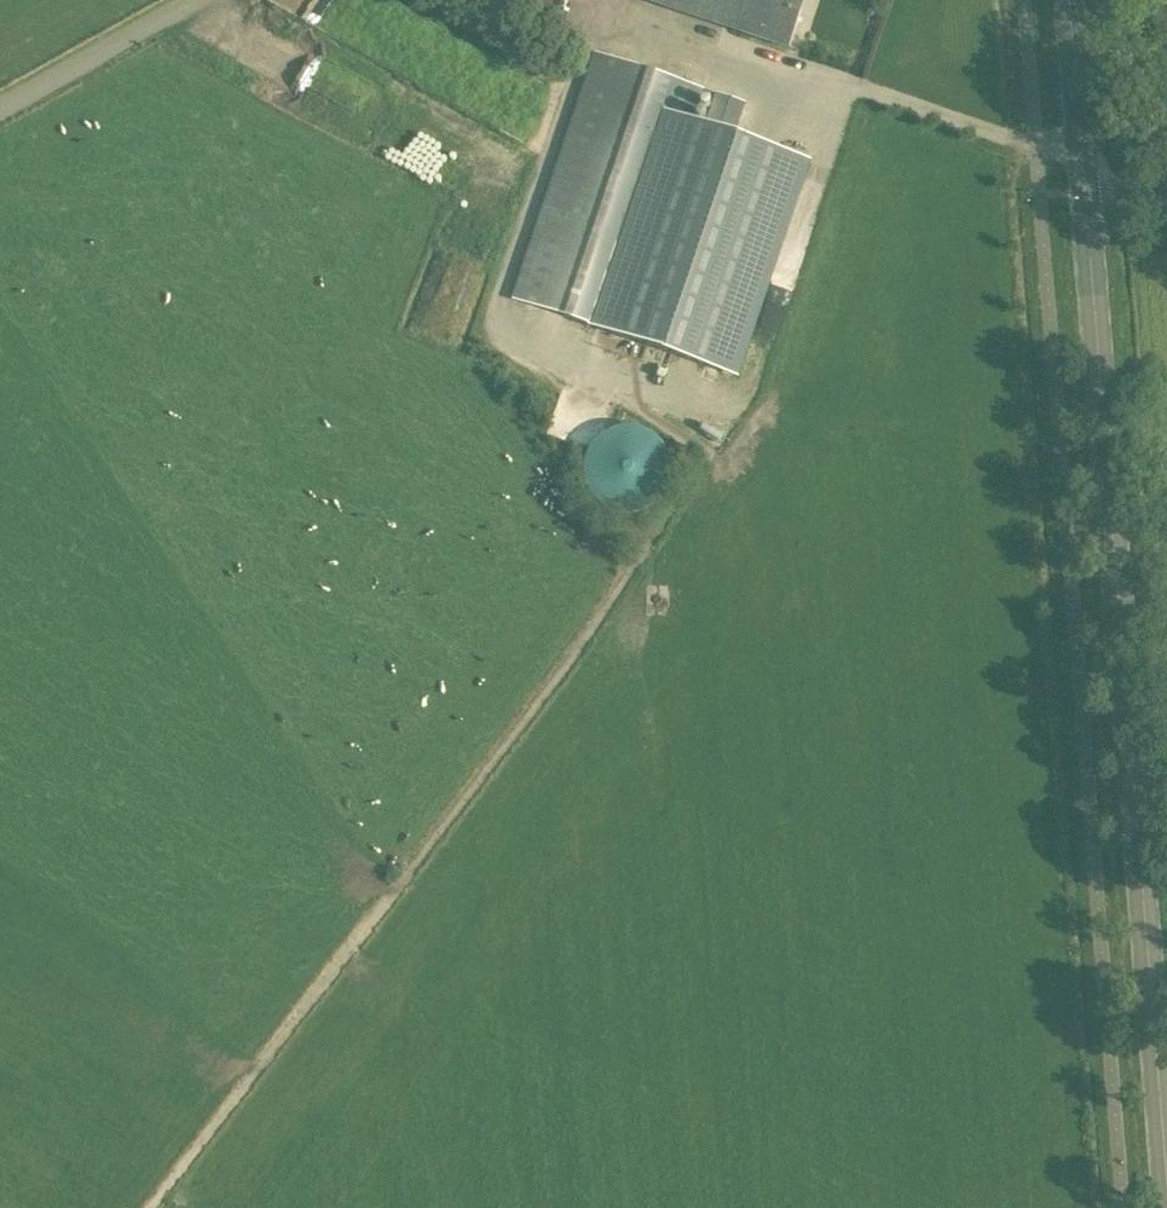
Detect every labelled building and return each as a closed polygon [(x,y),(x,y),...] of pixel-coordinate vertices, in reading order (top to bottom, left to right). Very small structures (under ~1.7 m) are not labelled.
[(788,48),(804,0),(647,0),(788,48)] [(738,377),(810,161),(735,137),(745,104),(715,94),(704,126),(693,122),(703,89),(594,53),(509,298),(738,377)] [(624,514),(631,514),(639,512),(645,509),(652,505),(657,500),(662,495),(665,488),(668,481),(669,474),(669,466),(667,459),(665,452),(661,446),(656,440),(651,436),(644,432),(638,429),(630,428),(623,428),(616,429),(609,431),(603,434),(597,439),(592,444),(588,450),(585,456),(583,464),(582,471),(583,478),(585,485),(588,492),(592,498),(597,503),(603,508),(610,511),(617,513),(624,514)]
